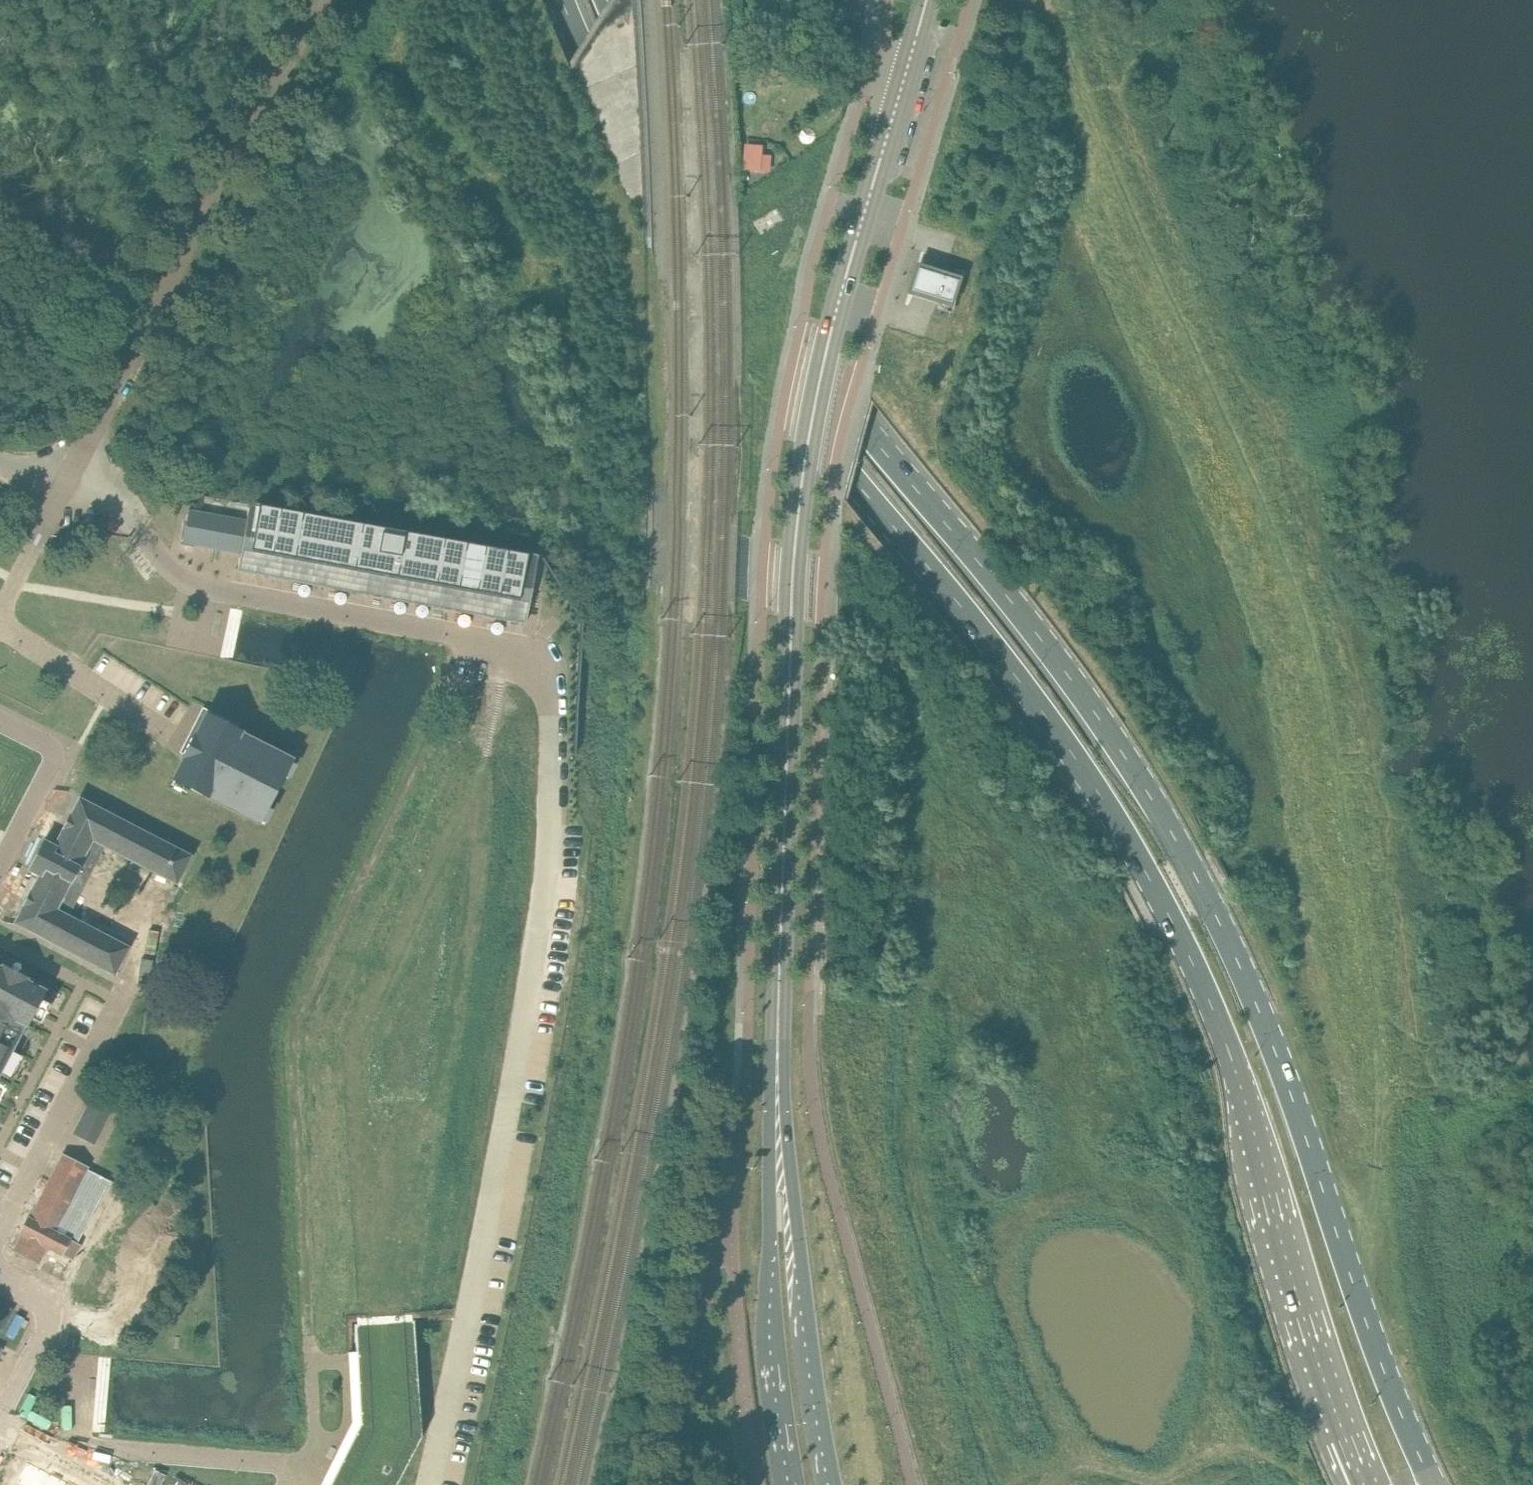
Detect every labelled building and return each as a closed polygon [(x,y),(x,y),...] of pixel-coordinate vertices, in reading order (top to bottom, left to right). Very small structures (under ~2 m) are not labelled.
[(908,294),(939,303),(938,308),(953,313),(966,271),(959,269),(949,266),(948,270),(918,261),(908,294)] [(188,510),(182,542),(202,545),(240,552),(237,570),(525,623),(538,556),(265,506),(249,503),(249,505),(245,521),(199,512),(188,510)] [(488,706),(512,711),(517,691),(493,686),(488,706)] [(182,759),(171,779),(173,780),(173,779),(206,796),(205,797),(207,798),(208,797),(249,818),(257,801),(267,806),(283,775),(273,770),(282,753),(241,732),(241,731),(237,729),(220,720),(205,713),(195,733),(193,733),(183,753),(180,758),(182,759)] [(190,855),(79,798),(54,846),(43,841),(29,869),(39,875),(14,923),(114,974),(128,946),(67,915),(103,845),(176,883),(190,855)] [(24,1025),(25,1025),(29,1018),(40,997),(44,989),(26,980),(26,978),(9,969),(2,966),(1,967),(0,967),(0,1071),(24,1025)] [(75,1133),(74,1133),(80,1136),(88,1140),(94,1143),(109,1114),(89,1104),(75,1133)] [(87,1167),(63,1155),(30,1219),(28,1218),(20,1233),(22,1234),(13,1250),(38,1262),(46,1246),(72,1259),(80,1244),(54,1231),(87,1167)] [(419,1435),(410,1319),(354,1322),(356,1381),(352,1381),(354,1421),(322,1484),(393,1484),(419,1435)] [(29,1465),(19,1484),(69,1484),(29,1465)]
